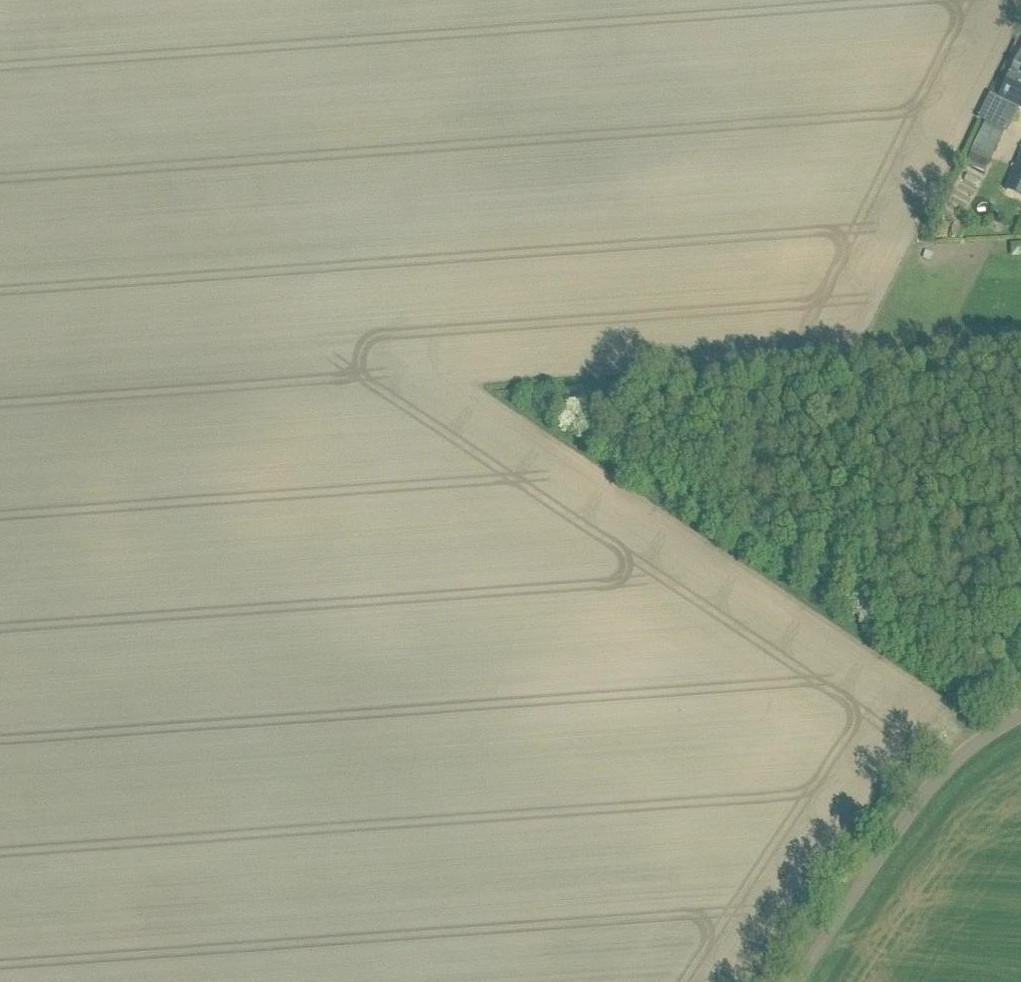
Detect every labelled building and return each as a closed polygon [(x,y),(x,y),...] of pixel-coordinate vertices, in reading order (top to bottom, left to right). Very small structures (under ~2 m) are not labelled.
[(991,48),(988,61),(1008,66),(1011,53),(991,48)] [(1002,101),(990,95),(978,121),(983,123),(1005,134),(1007,135),(1018,111),(1020,113),(1020,63),(1002,101)] [(1005,134),(983,123),(963,166),(968,169),(981,175),(984,177),(1005,134)] [(1015,169),(1005,194),(1020,201),(1020,156),(1015,169)]
